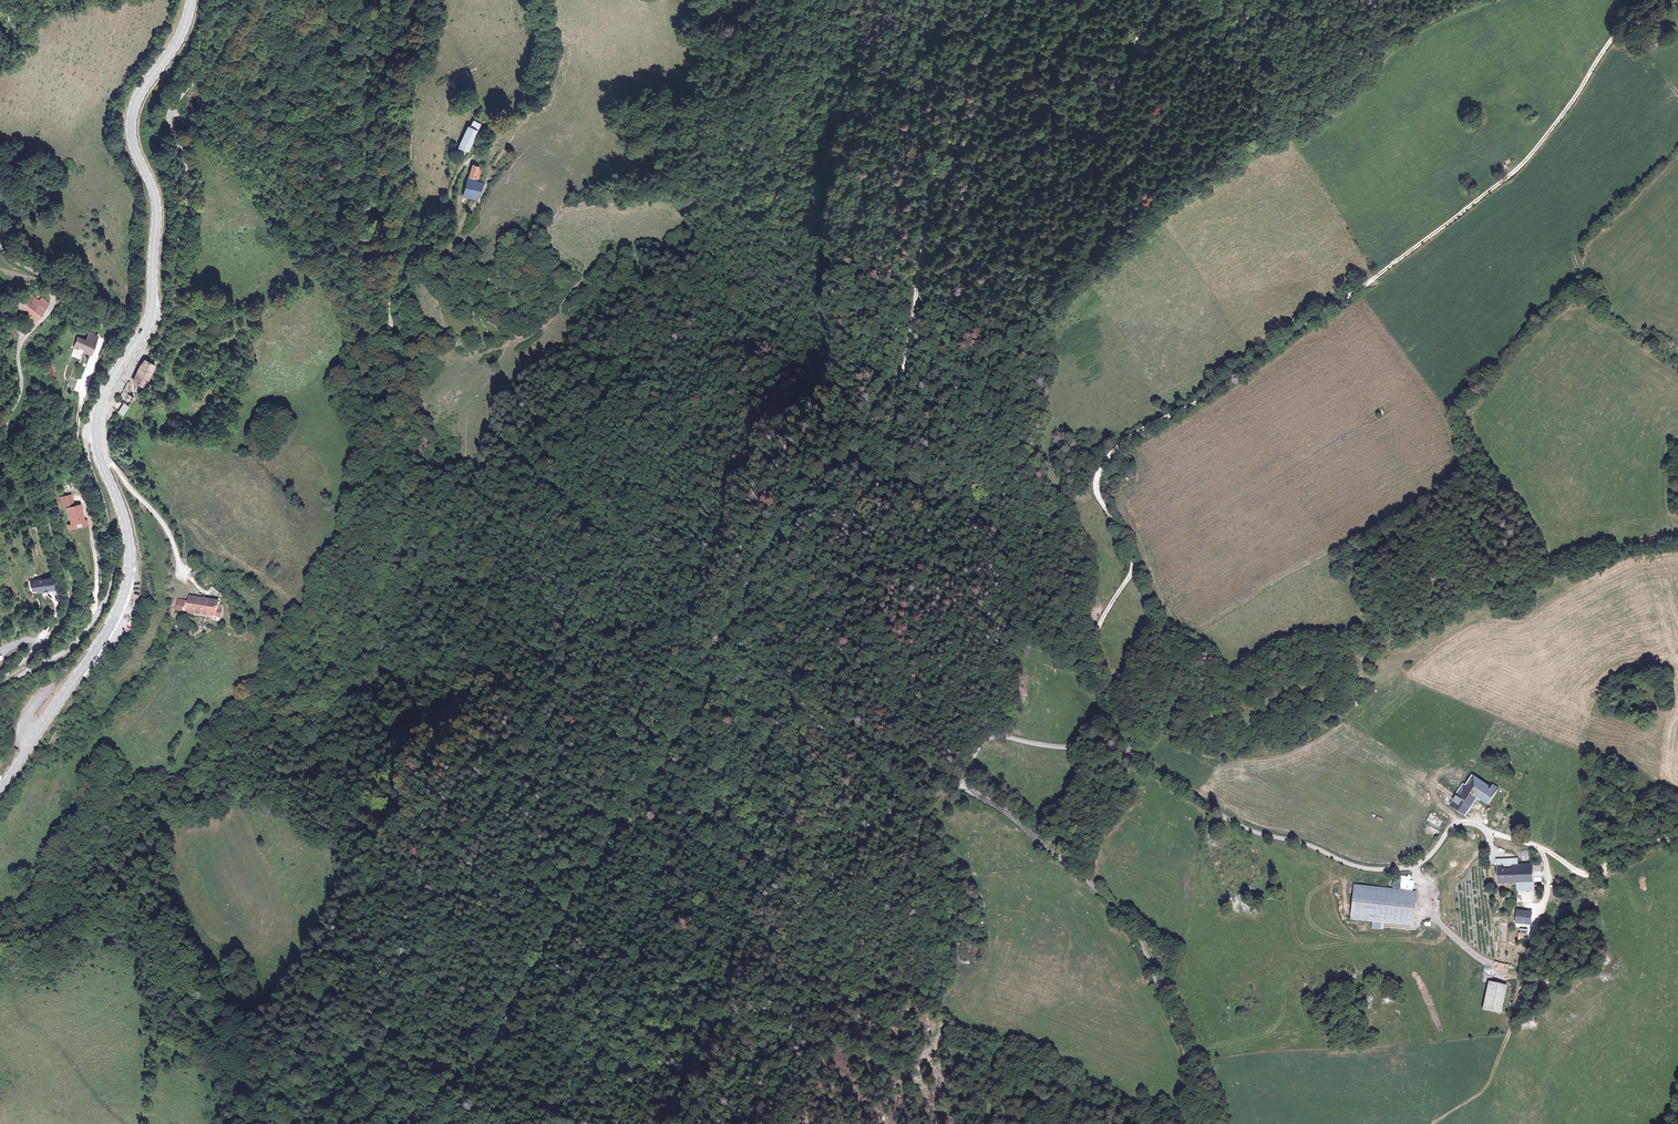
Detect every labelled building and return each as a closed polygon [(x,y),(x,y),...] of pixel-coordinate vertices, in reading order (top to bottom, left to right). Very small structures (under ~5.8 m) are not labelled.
[(472,127),(479,131),(482,124),(475,121),(472,127)] [(469,154),(479,131),(472,127),(470,127),(460,150),(469,154)] [(476,179),(480,169),(474,168),(471,178),(476,179)] [(478,201),(485,184),(469,179),(462,196),(478,201)] [(50,307),(52,304),(46,299),(43,302),(31,292),(19,306),(38,321),(47,310),(50,307)] [(78,338),(74,348),(79,349),(80,347),(84,348),(82,351),(90,354),(93,347),(91,347),(93,344),(94,344),(97,336),(89,333),(86,340),(78,338)] [(157,364),(147,358),(133,377),(145,383),(157,364)] [(123,416),(130,406),(124,402),(118,412),(123,416)] [(67,509),(75,507),(72,496),(60,499),(64,510),(67,509)] [(72,521),(73,523),(83,520),(80,510),(82,510),(81,505),(75,507),(67,509),(70,518),(74,517),(75,520),(72,521)] [(83,520),(73,523),(73,525),(68,527),(69,531),(76,529),(75,526),(81,524),(82,528),(88,526),(86,521),(83,522),(83,520)] [(54,591),(53,580),(34,582),(35,585),(33,586),(33,592),(38,591),(38,593),(54,591)] [(178,601),(176,613),(220,620),(222,614),(217,610),(213,610),(213,607),(197,604),(198,598),(194,597),(193,600),(188,599),(187,603),(178,601)] [(1470,782),(1456,802),(1471,811),(1483,793),(1496,800),(1506,785),(1499,781),(1497,783),(1480,773),(1472,783),(1470,782)] [(1496,857),(1497,884),(1534,881),(1533,861),(1525,862),(1524,856),(1496,857)] [(1415,892),(1353,885),(1349,920),(1371,922),(1370,929),(1380,930),(1380,924),(1411,927),(1415,892)] [(1514,920),(1525,921),(1526,911),(1515,910),(1514,920)] [(1487,982),(1480,1011),(1500,1016),(1506,987),(1487,982)]
